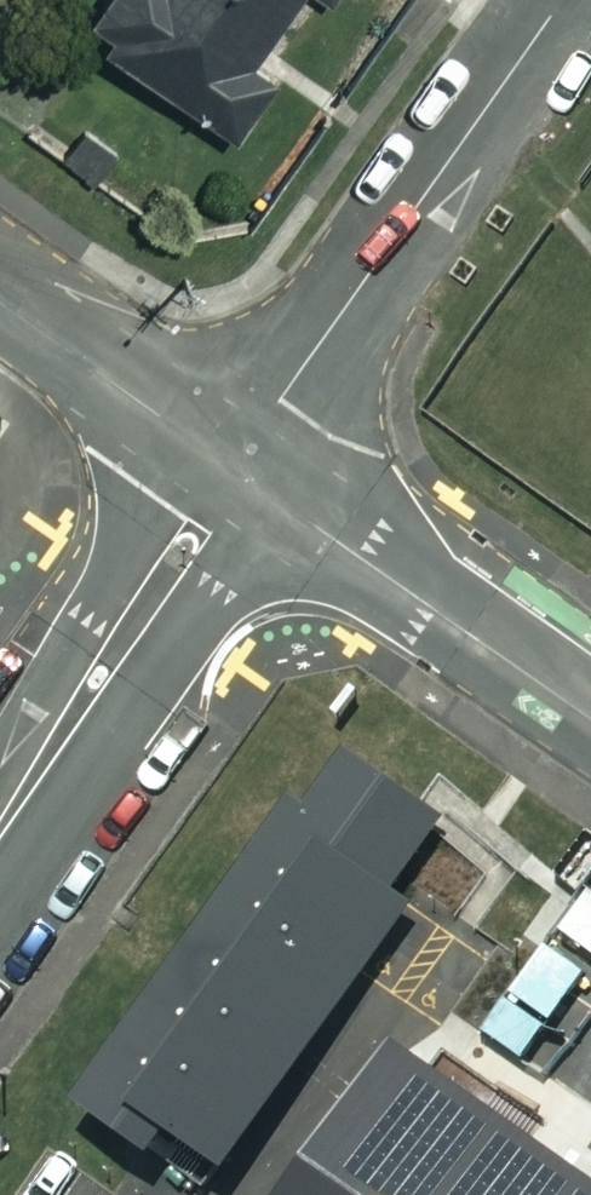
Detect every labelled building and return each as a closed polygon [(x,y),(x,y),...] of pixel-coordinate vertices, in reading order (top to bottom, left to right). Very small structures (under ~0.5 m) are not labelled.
[(88,14),(111,31),(102,45),(234,138),(275,80),(247,60),(289,0),(98,0),(88,14)] [(188,1135),(242,1173),(429,909),(408,894),(448,838),(459,822),(423,797),(358,751),(317,809),(303,800),(88,1102),(149,1146),(170,1160),(188,1135)] [(406,1057),(307,1194),(590,1194),(590,1188),(406,1057)]
